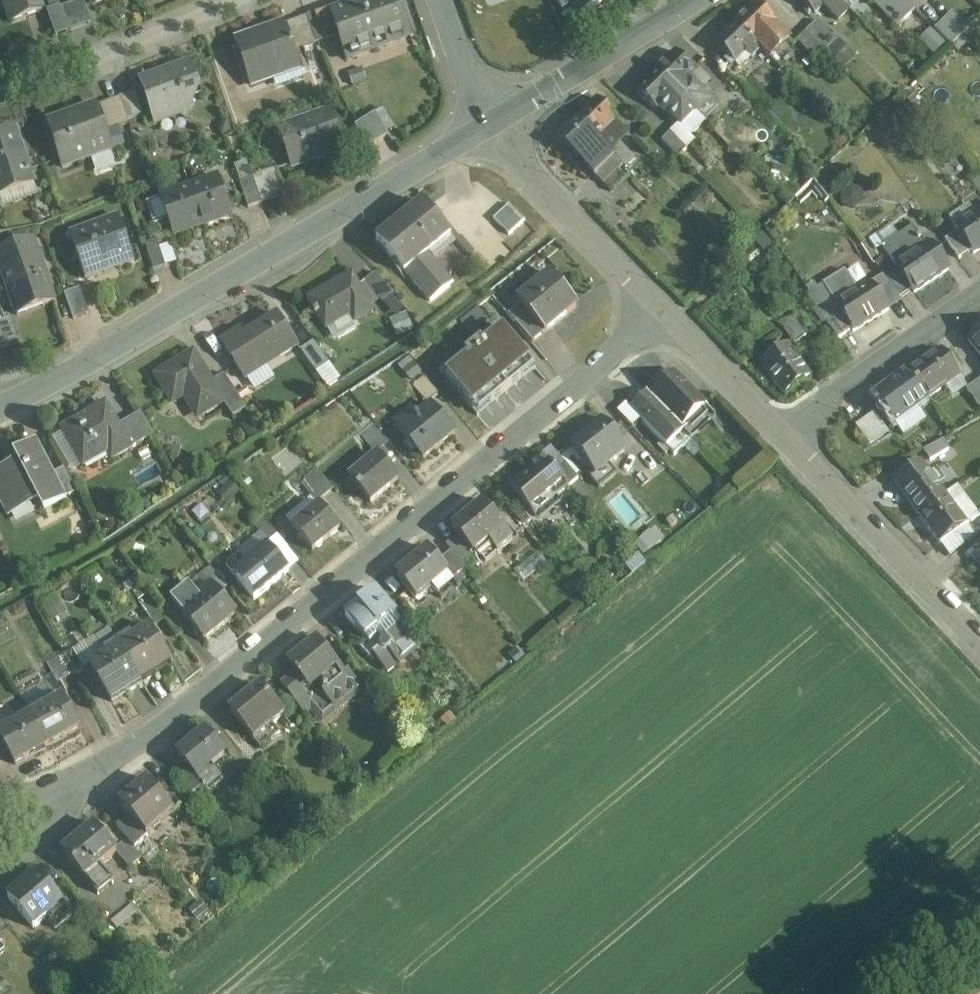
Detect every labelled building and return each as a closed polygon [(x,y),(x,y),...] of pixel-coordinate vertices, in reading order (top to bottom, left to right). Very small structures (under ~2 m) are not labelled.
[(11,20),(42,9),(39,0),(4,0),(11,20)] [(61,7),(69,30),(91,22),(84,0),(81,0),(61,7)] [(331,11),(338,34),(346,57),(352,55),(353,57),(359,55),(358,53),(411,35),(399,0),(364,0),(332,11),(331,11)] [(582,18),(613,0),(572,0),(582,18)] [(837,0),(799,0),(808,9),(804,12),(808,17),(812,13),(814,16),(823,8),(837,23),(848,12),(841,4),(837,0)] [(904,0),(876,0),(875,0),(900,26),(915,12),(904,0)] [(775,25),(755,4),(735,23),(761,49),(770,59),(789,41),(774,26),(775,25)] [(61,7),(60,5),(47,9),(56,34),(69,30),(61,7)] [(330,7),(307,15),(316,42),(338,34),(331,11),(332,11),(330,7)] [(307,15),(284,23),(293,50),(316,42),(307,15)] [(817,21),(806,31),(826,51),(836,42),(817,21)] [(284,23),(236,39),(252,85),(300,69),(293,50),(284,23)] [(735,23),(716,42),(729,56),(725,60),(729,63),(733,60),(735,62),(746,52),(751,58),(761,49),(735,23)] [(968,40),(951,23),(941,33),(958,50),(968,40)] [(826,51),(806,31),(796,41),(816,61),(826,51)] [(837,41),(827,52),(841,66),(851,56),(837,41)] [(676,51),(657,70),(687,101),(691,97),(698,91),(694,86),(696,84),(690,77),(696,71),(676,51)] [(176,73),(145,84),(159,123),(185,114),(194,96),(192,91),(198,89),(189,62),(174,67),(176,73)] [(687,101),(657,70),(637,89),(657,109),(661,105),(682,126),(697,112),(687,101)] [(135,92),(120,97),(127,119),(142,114),(135,92)] [(120,97),(97,105),(106,131),(129,124),(127,119),(120,97)] [(701,107),(691,97),(687,101),(697,112),(701,107)] [(617,119),(597,99),(578,117),(598,138),(615,121),(617,119)] [(97,105),(48,121),(63,167),(112,151),(106,131),(97,105)] [(330,109),(280,126),(293,163),(342,147),(330,109)] [(396,136),(382,113),(362,126),(375,148),(396,136)] [(578,117),(558,136),(593,173),(613,154),(598,138),(578,117)] [(627,133),(615,121),(598,138),(613,154),(624,165),(626,167),(635,158),(618,141),(627,133)] [(34,182),(16,129),(0,134),(0,194),(34,182)] [(692,154),(675,137),(667,145),(683,162),(692,154)] [(613,154),(593,173),(603,184),(618,170),(624,165),(613,154)] [(282,170),(259,178),(269,204),(291,197),(282,170)] [(618,170),(603,184),(611,191),(625,178),(618,170)] [(972,181),(979,192),(979,175),(972,181)] [(269,204),(259,178),(246,182),(255,209),(269,204)] [(233,218),(220,180),(191,189),(204,227),(233,218)] [(191,189),(163,199),(176,237),(204,227),(191,189)] [(424,204),(377,242),(405,276),(406,276),(431,306),(454,287),(429,256),(452,238),(424,204)] [(530,225),(515,209),(499,224),(515,240),(530,225)] [(956,228),(974,255),(979,251),(979,212),(956,228)] [(120,220),(70,237),(86,283),(135,266),(120,220)] [(913,227),(883,247),(897,268),(927,247),(913,227)] [(0,254),(0,260),(21,322),(63,307),(40,241),(0,254)] [(163,241),(152,245),(161,272),(172,268),(163,241)] [(897,268),(899,271),(912,291),(915,294),(949,271),(931,245),(927,247),(897,268)] [(899,271),(886,280),(899,300),(912,291),(899,271)] [(550,276),(518,303),(521,306),(545,336),(577,309),(550,276)] [(399,300),(381,278),(370,287),(388,309),(399,300)] [(353,279),(310,304),(317,315),(314,317),(316,320),(319,318),(327,333),(353,318),(358,326),(374,316),(353,279)] [(872,284),(837,306),(853,333),(888,311),(872,284)] [(97,319),(88,293),(73,298),(82,324),(97,319)] [(545,336),(521,306),(509,316),(515,324),(533,346),(545,336)] [(486,321),(476,310),(459,325),(469,336),(486,321)] [(12,313),(0,317),(0,344),(2,350),(23,342),(12,313)] [(806,338),(792,318),(781,326),(794,346),(806,338)] [(391,324),(397,341),(412,336),(406,319),(391,324)] [(286,324),(253,345),(250,339),(230,352),(251,385),(286,362),(289,367),(306,356),(286,324)] [(502,333),(445,380),(476,417),(533,371),(502,333)] [(968,342),(979,357),(979,333),(968,342)] [(811,380),(787,346),(761,364),(785,398),(811,380)] [(337,376),(321,353),(308,362),(323,385),(337,376)] [(942,353),(909,376),(928,402),(961,379),(942,353)] [(195,360),(159,382),(175,409),(187,401),(202,425),(226,410),(218,395),(216,396),(212,389),(195,360)] [(410,364),(398,373),(411,388),(422,379),(410,364)] [(707,410),(674,375),(650,398),(691,442),(715,419),(706,410),(707,410)] [(909,376),(876,400),(894,426),(928,402),(909,376)] [(248,416),(227,380),(212,389),(216,396),(218,395),(226,410),(235,424),(248,416)] [(978,384),(967,392),(979,411),(979,386),(978,384)] [(691,442),(650,398),(647,395),(630,411),(641,423),(674,458),(691,442)] [(630,411),(626,407),(618,415),(633,431),(641,423),(630,411)] [(454,438),(431,410),(417,422),(412,416),(395,430),(423,464),(454,438)] [(113,411),(69,435),(91,474),(116,460),(120,468),(139,457),(127,437),(113,411)] [(874,415),(856,428),(869,448),(888,435),(874,415)] [(626,453),(603,423),(571,448),(595,477),(595,478),(610,466),(626,453)] [(149,425),(127,437),(139,457),(160,445),(149,425)] [(388,446),(375,429),(361,441),(375,457),(388,446)] [(943,443),(924,453),(930,463),(949,452),(943,443)] [(0,485),(0,486),(19,524),(49,509),(54,519),(75,509),(62,484),(46,452),(26,462),(30,470),(0,485)] [(378,459),(350,483),(358,493),(357,494),(360,497),(361,496),(370,507),(399,484),(378,459)] [(555,475),(544,461),(510,489),(532,515),(565,488),(566,487),(555,475)] [(610,466),(595,478),(595,477),(591,480),(599,490),(617,476),(610,466)] [(921,466),(896,484),(920,517),(945,498),(921,466)] [(578,484),(564,467),(555,475),(566,487),(565,488),(568,492),(578,484)] [(333,492),(317,474),(305,484),(320,503),(333,492)] [(88,502),(75,477),(62,484),(75,509),(88,502)] [(224,510),(239,500),(233,490),(218,500),(224,510)] [(945,498),(920,517),(929,530),(928,530),(940,547),(967,527),(945,498)] [(513,542),(483,507),(452,532),(458,539),(473,557),(476,554),(486,565),(513,542)] [(321,509),(293,532),(313,556),(340,533),(321,509)] [(279,540),(264,522),(254,530),(269,549),(279,540)] [(473,557),(458,539),(446,550),(451,556),(461,567),(473,557)] [(288,576),(268,552),(246,570),(249,575),(238,584),(255,604),(288,576)] [(428,553),(397,578),(416,602),(447,577),(447,576),(439,566),(428,553)] [(451,556),(439,566),(447,576),(447,577),(452,584),(465,573),(461,567),(451,556)] [(212,591),(199,602),(189,590),(172,604),(183,618),(182,619),(190,629),(204,646),(236,620),(212,591)] [(150,600),(144,592),(134,598),(140,607),(150,600)] [(388,611),(376,597),(346,621),(366,644),(359,649),(369,661),(373,657),(387,675),(398,666),(399,668),(420,651),(409,638),(409,637),(402,628),(401,629),(394,621),(395,620),(388,611)] [(160,613),(150,600),(140,607),(155,631),(167,623),(160,613)] [(411,620),(398,603),(388,611),(395,620),(394,621),(401,629),(402,628),(411,620)] [(172,604),(160,613),(167,623),(178,639),(190,629),(182,619),(183,618),(172,604)] [(151,632),(120,651),(139,682),(170,663),(151,632)] [(110,634),(77,654),(87,672),(90,670),(109,701),(139,682),(120,651),(115,642),(110,634)] [(344,677),(317,645),(288,668),(296,678),(297,678),(295,679),(300,685),(301,684),(307,691),(302,695),(308,703),(319,715),(330,706),(334,711),(360,690),(347,674),(344,677)] [(76,653),(64,660),(74,678),(73,678),(74,680),(87,672),(77,654),(76,653)] [(63,659),(48,668),(58,686),(73,678),(74,678),(64,660),(63,659)] [(300,685),(295,679),(297,678),(296,678),(282,690),(299,711),(308,703),(302,695),(307,691),(301,684),(300,685)] [(261,691),(231,716),(251,740),(252,739),(270,725),(272,728),(273,728),(284,718),(261,691)] [(81,731),(64,700),(31,718),(48,749),(81,731)] [(0,734),(0,739),(15,767),(48,749),(31,718),(0,734)] [(270,725),(252,739),(262,751),(280,736),(273,728),(272,728),(270,725)] [(206,736),(178,760),(189,773),(197,783),(211,771),(225,760),(206,736)] [(211,771),(197,783),(204,791),(208,796),(222,784),(211,771)] [(197,783),(189,773),(178,782),(192,800),(204,791),(197,783)] [(171,812),(148,785),(120,808),(129,819),(144,836),(144,835),(171,812)] [(144,836),(129,819),(117,829),(127,842),(135,851),(148,840),(144,835),(144,836)] [(114,852),(95,828),(63,854),(98,897),(114,884),(101,868),(117,855),(114,852)] [(135,851),(127,842),(114,852),(117,855),(130,871),(142,860),(135,851)] [(38,875),(9,900),(34,930),(46,919),(49,917),(45,911),(58,900),(38,875)] [(72,917),(58,900),(45,911),(49,917),(46,919),(56,930),(72,917)]
